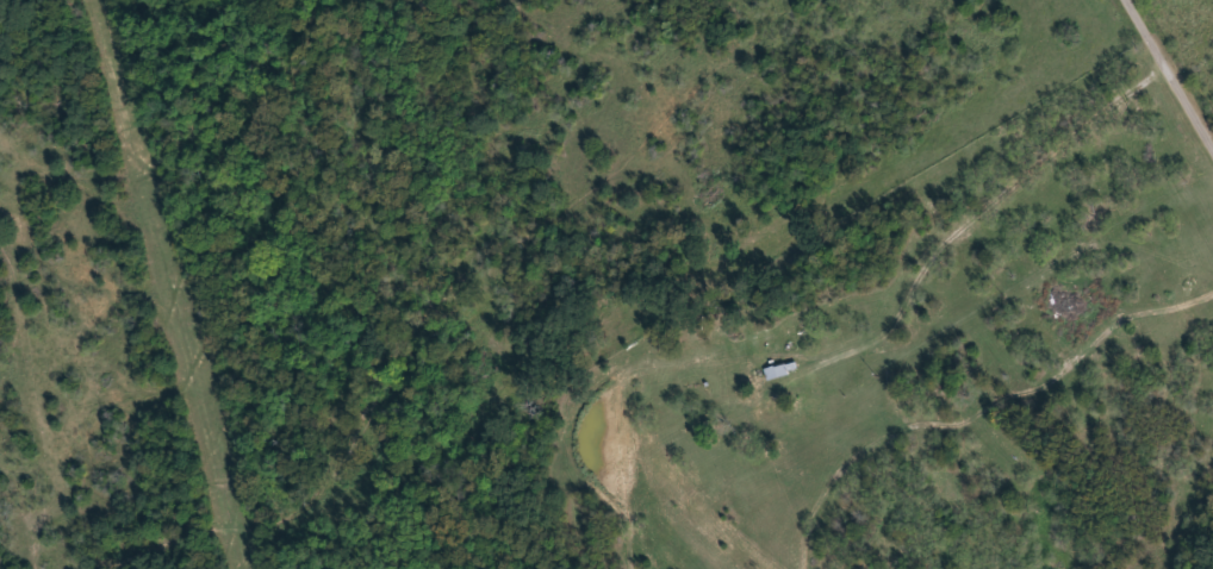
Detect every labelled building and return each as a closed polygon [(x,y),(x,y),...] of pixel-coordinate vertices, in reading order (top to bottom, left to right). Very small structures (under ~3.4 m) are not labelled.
[(798,370),(767,381),(764,370),(795,359),(798,370)]
